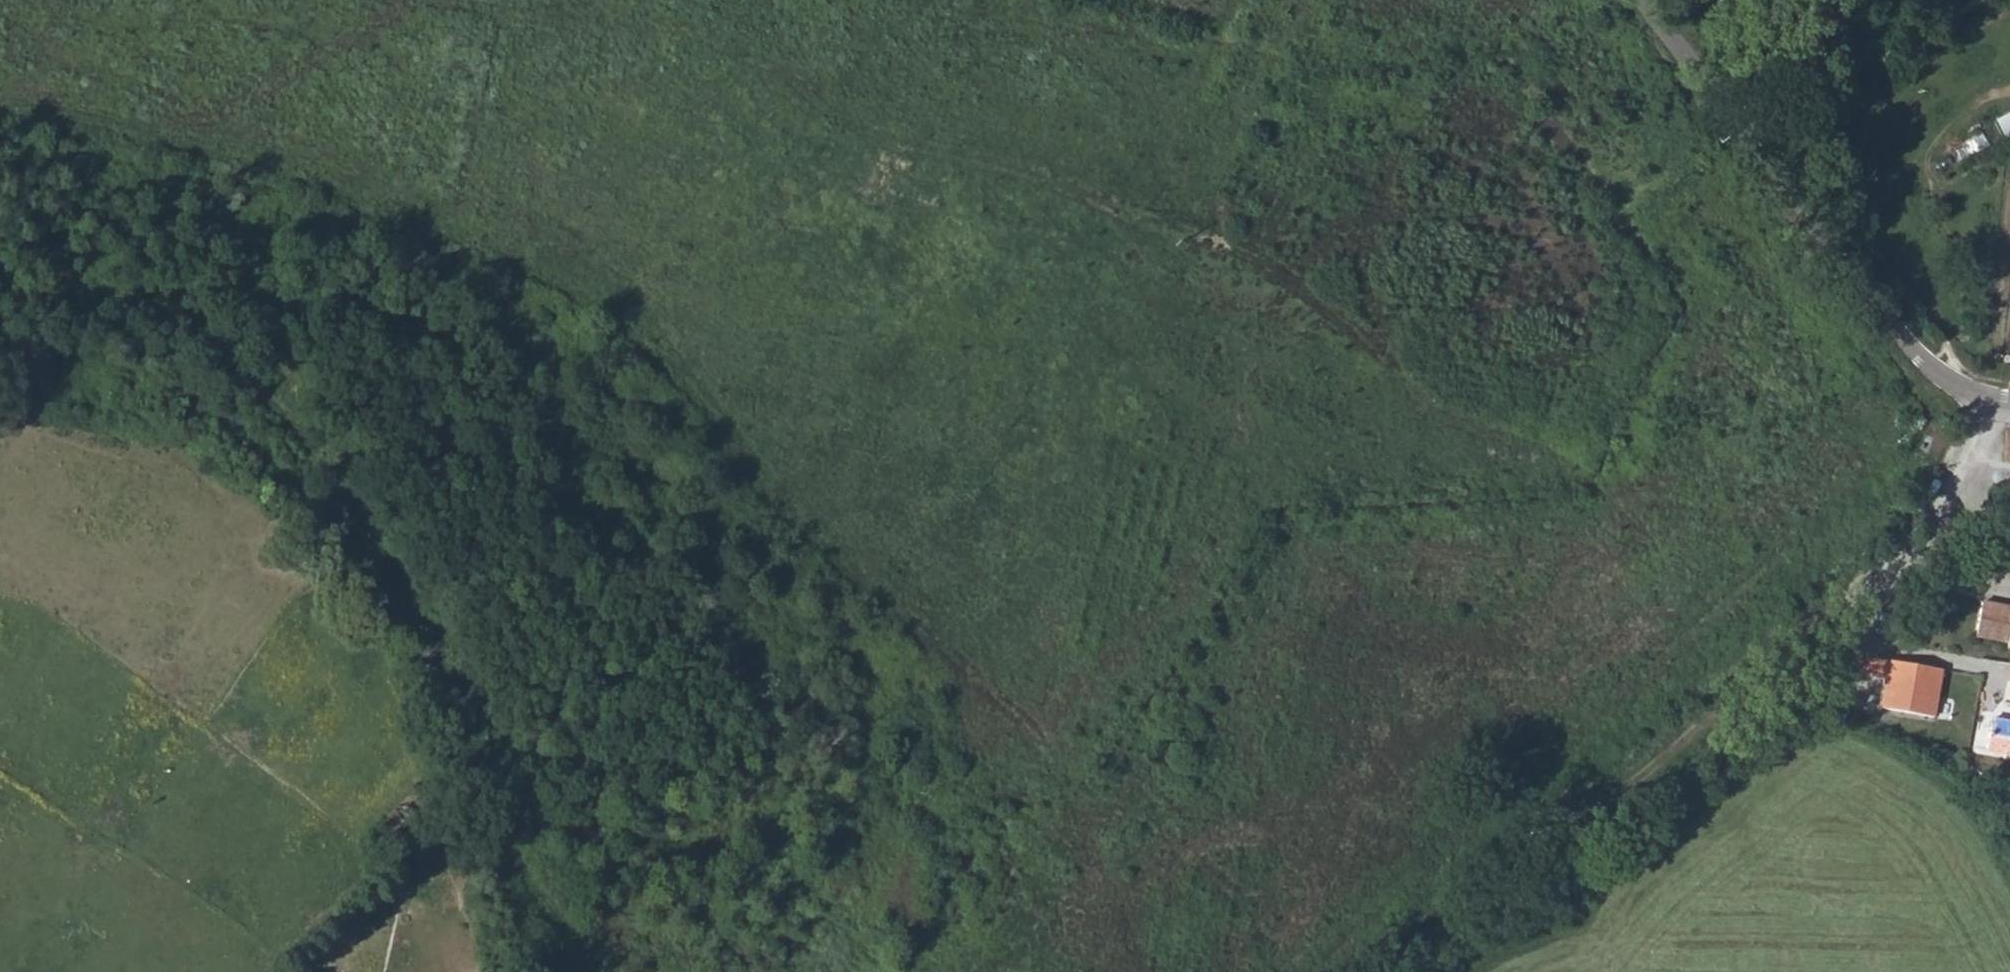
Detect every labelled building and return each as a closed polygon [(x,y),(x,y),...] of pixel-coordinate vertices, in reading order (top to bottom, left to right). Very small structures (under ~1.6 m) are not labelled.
[(1981,602),(1974,636),(2007,642),(2005,650),(2009,651),(2009,608),(1981,602)] [(1938,712),(1942,662),(1863,657),(1862,673),(1884,674),(1881,709),(1938,712)] [(1993,732),(1991,758),(2009,760),(2009,733),(1993,732)]
